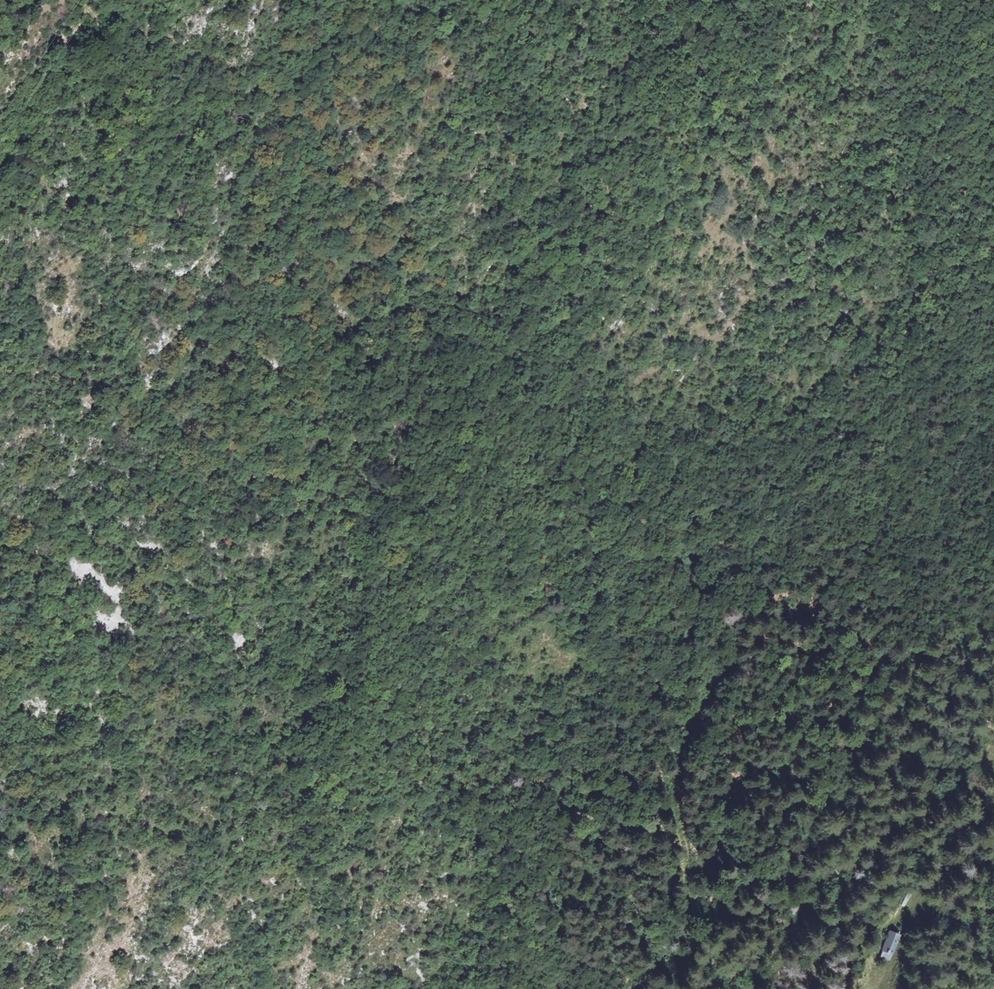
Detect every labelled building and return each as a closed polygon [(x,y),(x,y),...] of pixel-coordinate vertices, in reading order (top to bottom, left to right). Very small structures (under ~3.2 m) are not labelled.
[(889,931),(879,958),(890,963),(901,936),(889,931)]
